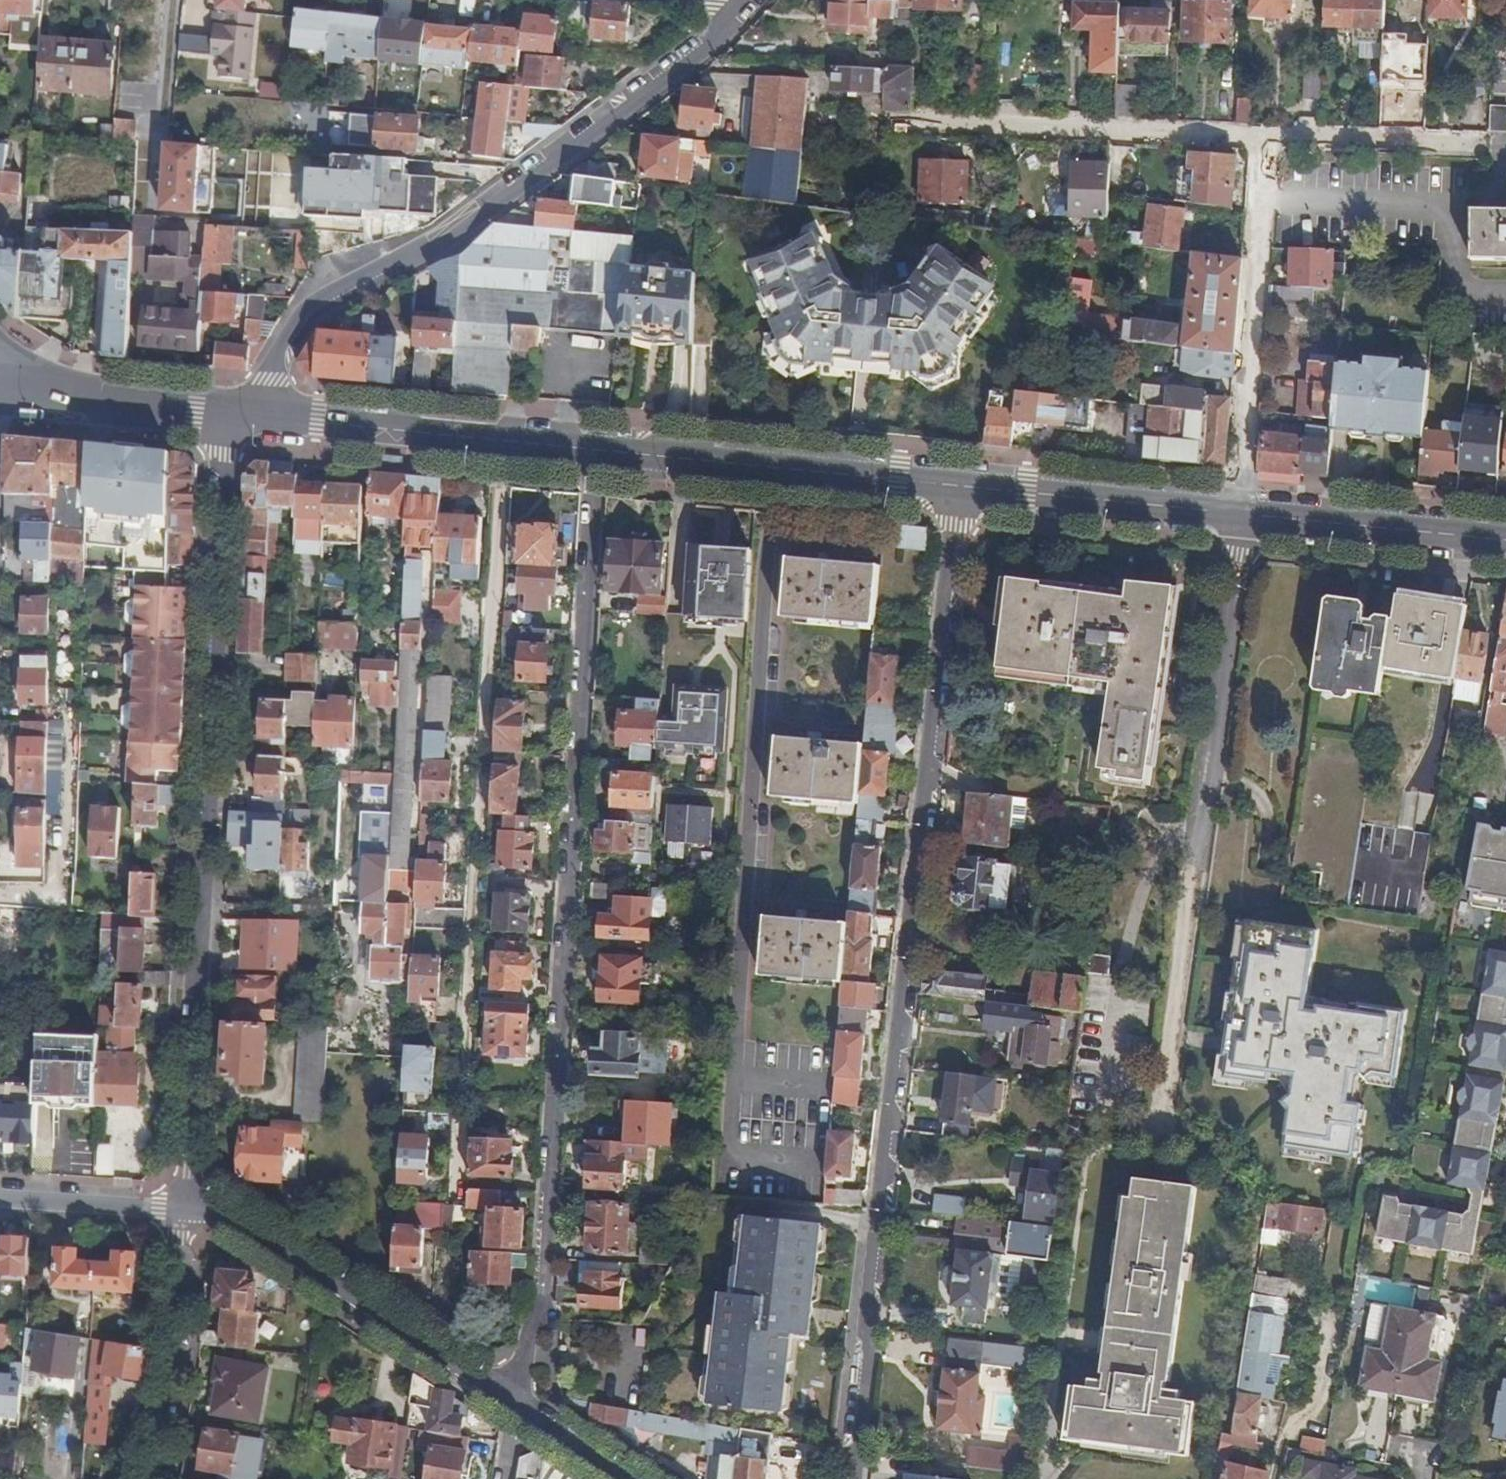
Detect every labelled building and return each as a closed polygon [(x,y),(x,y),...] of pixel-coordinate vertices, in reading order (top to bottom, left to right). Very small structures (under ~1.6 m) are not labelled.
[(39,48),(42,13),(36,13),(37,0),(0,0),(0,35),(12,36),(11,45),(39,48)] [(248,0),(218,0),(217,10),(226,11),(246,13),(248,0)] [(478,0),(462,0),(460,15),(463,17),(475,19),(478,0)] [(528,0),(520,0),(518,13),(527,13),(528,0)] [(878,0),(834,0),(833,31),(872,33),(873,18),(895,19),(897,0),(895,0),(893,1),(878,0)] [(895,19),(910,20),(910,8),(962,9),(962,0),(897,0),(895,19)] [(1229,0),(1187,0),(1185,41),(1230,42),(1231,0),(1229,0)] [(1252,14),(1293,18),(1294,0),(1253,0),(1252,14)] [(1325,26),(1355,27),(1356,0),(1326,0),(1325,26)] [(1355,27),(1354,42),(1384,44),(1385,29),(1386,0),(1356,0),(1355,27)] [(1385,29),(1386,29),(1416,30),(1417,7),(1408,6),(1408,0),(1386,0),(1385,29)] [(1432,15),(1468,16),(1469,0),(1432,0),(1432,15)] [(1151,11),(1167,11),(1168,2),(1151,1),(1151,11)] [(584,32),(588,4),(571,2),(568,30),(584,32)] [(593,51),(594,40),(599,5),(588,4),(584,32),(582,58),(592,59),(593,51)] [(628,43),(632,8),(599,5),(594,40),(628,43)] [(1171,12),(1167,11),(1151,11),(1132,10),(1130,40),(1144,40),(1170,41),(1171,12)] [(257,14),(246,13),(226,11),(225,27),(215,25),(212,55),(222,57),(220,77),(250,80),(257,14)] [(328,53),(333,14),(297,11),(296,18),(293,48),(328,53)] [(379,60),(384,21),(333,14),(328,53),(328,55),(345,57),(379,60)] [(521,52),(554,55),(558,21),(526,17),(523,32),(521,52)] [(911,42),(911,20),(910,20),(895,19),(893,41),(911,42)] [(423,66),(428,26),(384,21),(379,60),(423,66)] [(1119,73),(1121,21),(1115,21),(1114,31),(1095,30),(1093,72),(1119,73)] [(468,71),(469,63),(473,31),(428,26),(423,66),(468,71)] [(469,63),(494,65),(499,30),(474,27),(473,31),(469,63)] [(519,67),(521,52),(523,32),(499,30),(494,65),(519,67)] [(72,91),(76,43),(45,40),(41,89),(72,91)] [(1169,52),(1170,41),(1144,40),(1144,51),(1169,52)] [(115,46),(76,43),(72,91),(111,95),(115,46)] [(888,110),(912,111),(914,69),(898,68),(897,59),(901,59),(902,45),(892,44),(891,54),(889,70),(888,98),(888,110)] [(1429,64),(1430,52),(1410,51),(1409,63),(1429,64)] [(889,70),(891,54),(862,52),(862,69),(889,70)] [(344,65),(345,57),(328,55),(327,63),(344,65)] [(562,93),(562,92),(565,63),(531,58),(529,77),(517,75),(517,80),(516,88),(531,89),(562,93)] [(874,97),(888,98),(889,70),(862,69),(837,67),(835,90),(874,93),(874,97)] [(1305,98),(1321,98),(1323,72),(1307,71),(1305,98)] [(1419,130),(1427,130),(1429,72),(1402,71),(1401,92),(1401,93),(1421,94),(1419,130)] [(798,206),(798,205),(810,79),(760,76),(753,146),(751,146),(743,198),(743,199),(798,206)] [(263,82),(261,96),(284,100),(286,86),(263,82)] [(478,121),(508,123),(512,87),(510,87),(491,85),(482,84),(478,121)] [(718,90),(689,87),(684,127),(725,132),(726,124),(721,123),(722,115),(716,114),(718,90)] [(1381,129),(1419,130),(1421,94),(1401,93),(1401,92),(1383,91),(1381,129)] [(323,106),(341,107),(341,94),(324,92),(323,106)] [(568,105),(569,93),(562,92),(562,93),(560,104),(568,105)] [(1117,119),(1134,119),(1135,93),(1118,92),(1117,119)] [(588,110),(605,96),(569,93),(568,105),(585,107),(588,110)] [(411,113),(412,96),(400,95),(399,112),(411,113)] [(417,114),(419,96),(412,96),(411,113),(417,114)] [(1468,132),(1487,132),(1489,97),(1469,96),(1468,132)] [(1238,124),(1252,125),(1252,103),(1239,102),(1238,124)] [(1490,106),(1489,131),(1505,132),(1505,107),(1490,106)] [(418,154),(421,121),(380,118),(378,150),(418,154)] [(135,120),(115,119),(113,139),(134,140),(135,120)] [(504,160),(508,123),(478,121),(474,157),(504,160)] [(545,140),(561,128),(525,125),(524,137),(542,139),(545,140)] [(712,156),(713,141),(646,134),(641,177),(690,183),(694,155),(712,156)] [(211,147),(171,144),(168,143),(165,180),(164,211),(197,213),(198,187),(204,187),(205,172),(199,172),(200,153),(210,154),(211,147)] [(224,148),(211,147),(210,154),(210,163),(223,163),(224,148)] [(246,150),(224,148),(223,163),(222,174),(243,175),(246,150)] [(308,155),(246,150),(243,175),(288,178),(287,208),(305,209),(307,181),(308,155)] [(1252,150),(1243,150),(1242,158),(1251,158),(1252,150)] [(419,161),(308,155),(307,181),(417,188),(419,161)] [(1235,159),(1193,155),(1193,169),(1199,169),(1198,186),(1233,190),(1235,159)] [(453,164),(419,161),(417,188),(415,215),(429,215),(451,201),(453,164)] [(593,161),(590,178),(617,181),(619,164),(593,161)] [(968,163),(925,161),(923,203),(967,205),(968,163)] [(1108,192),(1109,165),(1076,164),(1073,217),(1107,218),(1108,192)] [(20,196),(22,174),(0,173),(0,195),(20,196)] [(590,178),(578,176),(576,194),(615,199),(616,188),(617,181),(590,178)] [(307,181),(305,209),(305,211),(349,213),(349,211),(415,215),(417,188),(307,181)] [(632,190),(633,183),(617,181),(616,188),(632,190)] [(638,210),(642,185),(633,183),(632,190),(629,209),(638,210)] [(1006,203),(1006,185),(994,184),(994,202),(1006,203)] [(498,224),(621,237),(623,225),(577,221),(579,203),(542,199),(540,222),(535,222),(536,213),(515,211),(498,224)] [(1125,233),(1124,245),(1180,252),(1187,210),(1151,205),(1145,241),(1141,241),(1142,235),(1125,233)] [(239,228),(241,207),(220,206),(219,227),(234,228),(239,228)] [(268,209),(241,207),(239,228),(267,230),(268,209)] [(1475,209),(1472,259),(1505,260),(1505,210),(1475,209)] [(159,218),(135,216),(134,234),(133,260),(155,261),(162,262),(160,280),(188,282),(187,293),(193,306),(193,314),(146,310),(141,347),(199,353),(201,321),(203,295),(201,294),(203,260),(189,259),(190,236),(159,235),(159,218)] [(368,229),(368,220),(337,219),(336,228),(368,229)] [(133,260),(134,234),(109,233),(109,225),(93,224),(92,232),(63,231),(63,232),(62,260),(67,260),(70,260),(112,263),(104,357),(128,360),(132,277),(133,260)] [(621,335),(622,327),(633,252),(634,238),(621,237),(498,224),(463,256),(462,283),(464,283),(462,310),(460,310),(458,340),(457,356),(456,391),(510,397),(515,351),(517,327),(542,329),(621,335)] [(234,228),(219,227),(205,226),(203,260),(201,294),(203,295),(219,295),(221,265),(231,266),(234,228)] [(44,231),(26,229),(25,252),(42,253),(44,231)] [(1107,243),(1107,231),(1088,229),(1087,241),(1107,243)] [(62,260),(63,232),(44,231),(42,253),(25,252),(21,319),(71,324),(72,303),(76,303),(78,274),(69,274),(66,274),(67,260),(62,260)] [(309,270),(310,263),(311,233),(304,232),(297,232),(295,269),(309,270)] [(875,362),(879,300),(859,298),(859,294),(853,290),(846,293),(834,285),(831,278),(836,275),(823,247),(824,238),(817,233),(811,236),(804,365),(810,365),(810,360),(835,363),(838,363),(838,358),(875,362)] [(804,365),(811,236),(763,258),(777,290),(764,296),(784,340),(778,343),(784,355),(795,364),(804,365)] [(1348,252),(1358,252),(1359,238),(1344,237),(1343,252),(1348,252)] [(25,252),(14,251),(15,240),(0,239),(0,296),(20,321),(21,321),(21,319),(25,252)] [(887,300),(879,300),(875,362),(894,364),(894,369),(897,369),(922,372),(922,377),(937,378),(939,377),(941,318),(946,249),(941,246),(932,249),(932,258),(914,282),(919,286),(913,293),(901,298),(895,293),(887,297),(887,300)] [(990,280),(946,249),(941,318),(978,322),(981,318),(968,309),(990,280)] [(1332,278),(1346,278),(1347,263),(1333,263),(1334,251),(1295,250),(1292,286),(1331,289),(1332,278)] [(693,338),(697,262),(677,259),(677,253),(663,252),(662,256),(633,252),(622,327),(648,331),(653,307),(670,309),(667,333),(693,338)] [(1235,353),(1243,261),(1195,254),(1186,347),(1197,348),(1235,353)] [(435,354),(457,356),(458,340),(460,310),(462,310),(464,283),(462,283),(463,256),(448,259),(432,267),(441,282),(439,308),(444,309),(443,316),(415,314),(414,317),(414,321),(420,321),(418,340),(415,387),(432,389),(435,354)] [(155,261),(133,260),(132,277),(154,279),(155,261)] [(706,263),(697,262),(693,338),(696,338),(706,263)] [(270,285),(269,297),(290,299),(291,286),(270,285)] [(1270,286),(1268,316),(1311,320),(1313,290),(1270,286)] [(219,295),(203,295),(201,321),(235,323),(237,307),(244,307),(245,296),(219,295)] [(249,296),(247,322),(261,323),(263,305),(289,306),(293,299),(290,299),(269,297),(249,296)] [(677,344),(692,347),(693,338),(667,333),(670,309),(653,307),(648,331),(622,327),(621,335),(621,337),(637,339),(637,342),(648,345),(663,347),(677,347),(677,344)] [(371,383),(397,386),(400,338),(400,337),(389,337),(391,316),(391,314),(377,313),(377,316),(371,383)] [(308,377),(371,383),(377,316),(368,316),(366,336),(321,332),(302,362),(308,377)] [(400,338),(418,340),(420,321),(414,321),(414,317),(391,316),(389,337),(400,337),(400,338)] [(978,322),(941,318),(939,377),(949,372),(957,360),(952,357),(978,322)] [(1103,322),(1065,319),(1063,332),(1068,333),(1101,337),(1103,322)] [(1131,341),(1177,346),(1179,326),(1135,320),(1135,322),(1126,321),(1126,325),(1103,322),(1101,337),(1114,339),(1131,341)] [(1267,325),(1266,339),(1281,340),(1281,344),(1295,345),(1297,323),(1283,321),(1283,326),(1267,325)] [(218,344),(215,368),(249,372),(267,341),(258,340),(260,337),(261,323),(247,322),(245,347),(218,344)] [(515,351),(540,353),(542,329),(517,327),(515,351)] [(1063,332),(1054,331),(1052,348),(1066,350),(1068,333),(1063,332)] [(1128,361),(1131,341),(1114,339),(1112,359),(1128,361)] [(1196,362),(1197,348),(1186,347),(1185,347),(1184,355),(1188,361),(1196,362)] [(1233,377),(1235,353),(1197,348),(1196,362),(1194,375),(1222,379),(1222,375),(1233,377)] [(1425,437),(1426,430),(1431,372),(1404,369),(1404,360),(1367,356),(1366,365),(1339,363),(1339,364),(1334,419),(1352,421),(1352,430),(1367,432),(1389,434),(1425,437)] [(875,372),(875,362),(838,358),(838,363),(835,363),(834,368),(875,372)] [(894,364),(875,362),(875,372),(896,374),(897,369),(894,369),(894,364)] [(1315,419),(1334,420),(1334,419),(1339,364),(1312,362),(1310,382),(1318,383),(1315,419)] [(1046,397),(1057,398),(1060,376),(1048,374),(1046,397)] [(1167,409),(1170,389),(1170,383),(1157,382),(1154,407),(1167,409)] [(1227,467),(1232,400),(1216,398),(1216,393),(1170,389),(1167,409),(1206,412),(1202,465),(1227,467)] [(1015,413),(1015,421),(1064,426),(1066,412),(1077,413),(1078,400),(1057,398),(1046,397),(1021,394),(1020,401),(1017,401),(1015,413)] [(1129,443),(1145,444),(1148,407),(1131,405),(1129,443)] [(1144,459),(1202,465),(1206,412),(1167,409),(1154,407),(1148,407),(1145,444),(1144,459)] [(986,444),(1012,446),(1015,421),(1015,413),(991,410),(986,444)] [(1461,469),(1500,473),(1501,469),(1505,414),(1468,410),(1465,435),(1461,469)] [(1334,420),(1333,429),(1352,430),(1352,421),(1334,419),(1334,420)] [(1291,438),(1303,439),(1304,429),(1282,426),(1282,432),(1291,433),(1291,438)] [(1303,474),(1329,477),(1333,431),(1307,428),(1306,440),(1303,474)] [(1261,470),(1303,474),(1306,440),(1303,439),(1291,438),(1291,433),(1282,432),(1264,430),(1261,470)] [(1461,471),(1461,469),(1465,435),(1426,430),(1425,437),(1421,473),(1439,476),(1440,470),(1461,471)] [(28,523),(54,524),(55,443),(7,439),(5,522),(28,523)] [(52,588),(86,588),(88,524),(87,524),(88,509),(90,445),(55,442),(55,443),(54,524),(54,526),(53,526),(52,582),(52,588)] [(90,445),(88,509),(101,510),(101,514),(115,516),(117,448),(90,445)] [(117,448),(115,516),(156,520),(156,515),(173,517),(174,453),(117,448)] [(174,453),(173,517),(172,567),(195,567),(199,466),(188,454),(174,453)] [(249,473),(242,652),(266,654),(266,652),(270,558),(271,524),(272,524),(274,475),(273,475),(274,464),(260,463),(249,473)] [(296,466),(274,464),(273,475),(274,475),(272,524),(271,524),(270,558),(278,558),(279,523),(284,519),(284,510),(299,511),(300,484),(301,476),(296,476),(296,466)] [(374,474),(370,524),(376,524),(377,517),(411,521),(413,478),(374,474)] [(413,478),(411,521),(409,545),(439,547),(440,516),(443,480),(413,478)] [(300,484),(299,511),(297,543),(319,543),(319,538),(326,538),(328,514),(329,485),(300,484)] [(326,543),(364,544),(365,526),(366,487),(329,485),(328,514),(326,538),(326,543)] [(440,516),(439,547),(438,563),(482,565),(485,518),(440,516)] [(34,582),(52,582),(53,526),(54,526),(54,524),(28,523),(26,569),(34,569),(34,582)] [(931,529),(901,525),(899,549),(929,550),(931,529)] [(517,537),(511,537),(509,563),(527,565),(558,567),(558,565),(567,565),(569,564),(570,550),(568,548),(559,547),(560,528),(544,527),(522,526),(517,526),(517,537)] [(297,543),(297,547),(325,547),(325,543),(326,543),(326,538),(319,538),(319,543),(297,543)] [(612,591),(663,593),(666,545),(615,542),(612,591)] [(753,566),(754,552),(693,547),(689,614),(703,615),(702,620),(731,623),(731,617),(751,618),(755,566),(753,566)] [(396,786),(393,849),(392,870),(419,872),(420,863),(420,861),(410,860),(414,778),(419,692),(423,622),(425,578),(427,577),(426,559),(409,559),(405,624),(403,662),(402,684),(400,708),(397,772),(396,786)] [(876,627),(882,567),(789,559),(784,619),(876,627)] [(482,565),(438,563),(436,591),(444,592),(445,578),(461,579),(462,572),(482,573),(482,565)] [(558,567),(527,565),(526,575),(521,575),(520,592),(525,592),(525,609),(552,610),(553,595),(558,595),(560,567),(558,567)] [(1075,683),(1086,597),(1046,593),(1046,589),(1013,585),(1002,675),(1075,683)] [(130,783),(138,784),(158,785),(159,771),(181,771),(182,747),(184,747),(189,643),(187,642),(190,590),(140,587),(139,599),(138,626),(137,640),(139,640),(138,652),(137,680),(136,705),(134,732),(134,745),(132,745),(130,783)] [(1130,600),(1086,597),(1075,683),(1115,687),(1104,773),(1122,775),(1122,781),(1150,784),(1176,593),(1132,589),(1130,600)] [(444,592),(436,591),(434,623),(462,624),(464,593),(444,592)] [(668,611),(669,598),(642,596),(642,609),(668,611)] [(1456,604),(1401,596),(1398,619),(1394,619),(1393,626),(1386,669),(1443,679),(1456,604)] [(138,626),(139,599),(135,599),(129,605),(128,619),(134,626),(138,626)] [(52,634),(52,600),(38,600),(25,600),(24,634),(52,634)] [(1471,607),(1456,604),(1443,679),(1458,681),(1466,634),(1471,607)] [(1360,613),(1329,609),(1318,683),(1341,686),(1341,691),(1369,696),(1382,697),(1386,669),(1393,626),(1379,624),(1380,616),(1368,614),(1367,623),(1358,621),(1360,613)] [(506,612),(505,628),(536,629),(536,614),(506,612)] [(1368,614),(1360,613),(1358,621),(1367,623),(1368,614)] [(1393,626),(1394,619),(1380,616),(1379,624),(1393,626)] [(1484,745),(1490,746),(1493,734),(1505,736),(1505,704),(1504,703),(1505,694),(1505,618),(1484,745)] [(322,643),(360,643),(360,633),(357,623),(322,623),(322,643)] [(505,628),(504,645),(524,647),(522,680),(549,682),(552,630),(536,629),(505,628)] [(892,632),(876,631),(868,725),(884,727),(886,727),(896,728),(898,705),(897,705),(901,656),(891,656),(892,632)] [(902,633),(892,632),(891,656),(901,656),(902,633)] [(1492,638),(1466,634),(1458,681),(1455,700),(1480,704),(1492,638)] [(17,640),(17,652),(44,652),(51,653),(51,642),(34,642),(34,640),(17,640)] [(23,704),(51,705),(51,653),(44,652),(44,658),(24,658),(23,704)] [(137,680),(138,652),(133,653),(128,658),(127,673),(133,680),(137,680)] [(291,681),(320,683),(322,655),(292,654),(292,655),(291,681)] [(365,660),(364,691),(375,692),(374,706),(400,708),(402,684),(399,684),(400,662),(365,660)] [(446,732),(451,732),(454,680),(430,679),(427,731),(446,732)] [(1341,686),(1318,683),(1310,734),(1290,869),(1324,875),(1320,903),(1351,908),(1363,826),(1376,739),(1366,737),(1369,696),(1341,691),(1341,686)] [(677,715),(662,714),(660,746),(660,748),(727,752),(731,688),(679,684),(677,715)] [(501,689),(499,734),(498,752),(523,754),(525,754),(527,704),(525,704),(526,691),(501,689)] [(264,756),(288,757),(289,726),(318,727),(319,703),(319,694),(296,693),(296,701),(290,701),(289,700),(265,699),(264,737),(264,742),(259,742),(258,756),(264,756)] [(318,727),(317,744),(356,746),(358,700),(334,698),(334,704),(319,703),(318,727)] [(663,699),(633,698),(632,713),(624,713),(622,745),(636,746),(635,761),(654,761),(655,746),(660,746),(662,714),(663,699)] [(130,732),(134,732),(136,705),(131,705),(125,710),(125,726),(130,732)] [(27,736),(50,737),(50,722),(33,722),(32,730),(27,729),(27,736)] [(884,727),(868,725),(867,732),(885,734),(886,727),(884,727)] [(427,731),(423,806),(429,807),(429,801),(451,802),(453,764),(444,763),(446,732),(427,731)] [(885,734),(867,732),(866,746),(861,806),(860,819),(875,820),(877,808),(871,807),(872,796),(889,797),(893,754),(884,753),(885,734)] [(21,790),(49,793),(50,737),(27,736),(23,736),(21,790)] [(861,806),(866,746),(779,738),(774,798),(861,806)] [(498,752),(494,814),(510,815),(520,816),(523,754),(498,752)] [(255,799),(254,813),(266,814),(285,814),(285,812),(288,757),(264,756),(262,799),(255,799)] [(344,770),(343,780),(355,780),(356,770),(344,770)] [(161,785),(184,787),(184,772),(181,771),(159,771),(158,785),(161,785)] [(372,785),(396,786),(397,772),(373,771),(372,785)] [(617,805),(631,807),(657,808),(658,777),(619,775),(617,805)] [(138,784),(136,832),(143,833),(143,826),(160,826),(161,785),(158,785),(138,784)] [(1010,798),(974,794),(969,845),(1009,849),(1011,828),(1013,804),(1013,801),(1010,798)] [(20,867),(47,868),(47,862),(49,798),(32,798),(32,810),(22,810),(20,867)] [(672,803),(669,841),(714,844),(716,806),(672,803)] [(1029,806),(1013,804),(1011,828),(1021,829),(1028,818),(1029,806)] [(122,809),(95,807),(92,857),(119,858),(122,809)] [(631,807),(630,823),(638,823),(656,824),(657,808),(631,807)] [(232,811),(231,829),(261,830),(261,847),(255,848),(255,869),(281,870),(284,870),(285,830),(285,814),(266,814),(254,813),(232,811)] [(285,814),(285,830),(314,830),(314,813),(285,812),(285,814)] [(503,862),(491,862),(490,878),(506,878),(506,867),(534,869),(537,835),(531,834),(532,817),(520,816),(510,815),(509,832),(504,832),(503,862)] [(421,832),(430,832),(431,832),(432,816),(422,816),(421,832)] [(874,840),(875,820),(860,819),(852,911),(875,914),(878,915),(884,848),(883,847),(883,842),(874,840)] [(1471,903),(1505,909),(1505,822),(1486,819),(1471,903)] [(630,823),(602,821),(601,851),(636,854),(638,823),(630,823)] [(638,823),(636,854),(654,854),(656,824),(638,823)] [(1363,826),(1351,908),(1421,919),(1425,895),(1434,836),(1363,826)] [(285,830),(284,870),(312,871),(314,830),(285,830)] [(421,832),(420,856),(429,857),(430,832),(421,832)] [(420,863),(419,872),(417,907),(423,907),(423,901),(446,902),(448,845),(432,844),(431,863),(420,863)] [(367,857),(365,902),(390,903),(392,870),(393,849),(375,848),(375,857),(367,857)] [(967,863),(962,867),(961,876),(966,880),(968,880),(967,888),(963,888),(959,892),(958,901),(961,904),(966,905),(965,907),(970,908),(973,913),(985,915),(989,910),(1024,914),(1031,908),(1032,897),(1028,891),(1022,889),(1024,874),(1022,874),(1023,867),(971,861),(970,864),(967,863)] [(135,867),(134,916),(149,917),(157,918),(159,876),(142,875),(142,868),(135,867)] [(490,878),(489,896),(501,896),(499,930),(531,932),(533,898),(508,896),(508,891),(526,892),(526,880),(506,878),(490,878)] [(621,885),(596,883),(595,898),(620,900),(619,916),(603,915),(603,937),(653,940),(654,917),(654,900),(621,898),(621,885)] [(654,900),(654,917),(667,917),(669,888),(655,887),(654,900)] [(390,903),(365,902),(363,935),(371,935),(372,940),(377,940),(377,945),(376,945),(374,981),(407,982),(409,946),(408,946),(410,904),(390,903)] [(468,912),(417,909),(416,929),(467,932),(468,912)] [(875,914),(852,911),(851,925),(846,981),(872,983),(876,942),(873,941),(875,914)] [(134,916),(105,914),(103,970),(146,972),(149,917),(134,916)] [(846,981),(851,925),(768,918),(763,977),(845,985),(846,981)] [(247,945),(299,947),(301,922),(248,921),(247,945)] [(1267,1063),(1276,1065),(1299,1067),(1294,1096),(1286,1104),(1292,1112),(1286,1150),(1355,1159),(1364,1106),(1351,1104),(1355,1074),(1362,1075),(1371,1082),(1378,1076),(1398,1079),(1408,1013),(1363,1006),(1362,1013),(1322,1008),(1321,1013),(1309,1012),(1320,932),(1251,923),(1234,1038),(1267,1041),(1264,1059),(1268,1060),(1267,1063)] [(483,987),(482,1002),(488,1002),(493,1002),(521,1004),(522,992),(523,991),(524,979),(534,980),(534,958),(524,957),(525,944),(500,943),(497,988),(483,987)] [(293,972),(298,971),(299,947),(247,945),(246,970),(279,971),(293,972)] [(1471,1194),(1482,1196),(1505,1072),(1505,953),(1493,950),(1477,1029),(1503,1034),(1471,1194)] [(414,957),(411,1021),(439,1023),(440,1003),(425,1002),(418,1001),(418,995),(425,995),(440,996),(442,959),(414,957)] [(643,1003),(646,959),(606,957),(605,978),(603,977),(601,1001),(643,1003)] [(1093,957),(1091,975),(1112,978),(1115,959),(1093,957)] [(238,1020),(277,1021),(278,1003),(279,971),(246,970),(223,969),(223,982),(244,983),(243,1000),(239,1000),(238,1020)] [(146,986),(173,988),(174,973),(147,972),(146,986)] [(923,995),(1085,1014),(1090,982),(1036,975),(1034,998),(987,992),(988,982),(925,974),(923,995)] [(878,1011),(880,984),(872,983),(846,981),(845,985),(843,1007),(862,1009),(878,1011)] [(139,1028),(143,1028),(145,987),(122,986),(121,992),(114,991),(114,997),(121,998),(120,1009),(120,1027),(139,1028)] [(532,1005),(521,1004),(493,1002),(492,1023),(490,1054),(529,1056),(532,1005)] [(862,1009),(843,1007),(837,1078),(834,1103),(861,1106),(867,1035),(860,1035),(862,1009)] [(102,1008),(102,1026),(112,1027),(120,1027),(120,1009),(102,1008)] [(1020,1015),(1018,1026),(1030,1027),(1032,1016),(1020,1015)] [(1012,1063),(1016,1064),(1029,1065),(1060,1069),(1062,1045),(1053,1044),(1054,1040),(1061,1041),(1064,1019),(1032,1016),(1030,1027),(1018,1026),(1012,1063)] [(456,1034),(456,1023),(443,1023),(443,1033),(456,1034)] [(246,1084),(268,1086),(270,1027),(231,1025),(228,1076),(246,1078),(246,1084)] [(297,1117),(324,1118),(328,1026),(300,1025),(297,1117)] [(101,1055),(99,1104),(141,1105),(142,1068),(139,1068),(139,1056),(138,1055),(139,1028),(120,1027),(112,1027),(111,1055),(101,1055)] [(1469,1194),(1471,1194),(1503,1034),(1477,1029),(1475,1038),(1473,1038),(1468,1043),(1468,1049),(1470,1054),(1472,1055),(1465,1091),(1463,1091),(1458,1096),(1457,1102),(1460,1108),(1461,1108),(1446,1187),(1467,1191),(1469,1194)] [(55,1036),(41,1035),(39,1070),(48,1070),(48,1084),(47,1090),(59,1091),(58,1092),(58,1105),(69,1105),(70,1093),(68,1093),(69,1083),(59,1082),(59,1071),(54,1065),(55,1036)] [(87,1037),(55,1036),(54,1065),(59,1071),(59,1082),(69,1083),(68,1093),(70,1093),(69,1105),(99,1107),(99,1104),(101,1055),(101,1043),(87,1042),(87,1037)] [(642,1072),(669,1074),(671,1041),(609,1036),(608,1050),(601,1050),(599,1074),(641,1076),(642,1072)] [(1274,1080),(1276,1065),(1267,1063),(1268,1060),(1264,1059),(1267,1041),(1234,1038),(1228,1078),(1262,1083),(1263,1079),(1274,1080)] [(409,1047),(409,1057),(406,1092),(413,1092),(413,1085),(435,1087),(437,1048),(409,1047)] [(48,1070),(39,1070),(39,1084),(48,1084),(48,1070)] [(954,1075),(946,1136),(972,1140),(973,1126),(972,1125),(974,1111),(995,1113),(998,1087),(1003,1088),(1004,1080),(954,1075)] [(16,1144),(20,1148),(29,1148),(32,1144),(36,1145),(38,1105),(10,1103),(11,1084),(0,1084),(0,1143),(16,1144)] [(48,1084),(39,1084),(38,1092),(58,1092),(59,1091),(47,1090),(48,1084)] [(38,1092),(38,1104),(58,1105),(58,1092),(38,1092)] [(413,1092),(406,1092),(405,1111),(432,1113),(434,1112),(435,1093),(413,1092)] [(631,1101),(631,1110),(629,1143),(649,1144),(673,1146),(676,1104),(631,1101)] [(434,1112),(432,1113),(431,1130),(455,1131),(456,1114),(434,1112)] [(298,1122),(276,1121),(275,1131),(245,1130),(242,1180),(284,1183),(284,1181),(295,1181),(298,1122)] [(298,1122),(295,1181),(302,1182),(306,1123),(298,1122)] [(858,1134),(832,1131),(827,1187),(837,1188),(838,1177),(855,1178),(858,1134)] [(404,1137),(401,1181),(407,1181),(407,1175),(430,1177),(432,1139),(404,1137)] [(515,1143),(473,1141),(471,1175),(506,1177),(515,1178),(516,1156),(514,1156),(515,1143)] [(648,1160),(649,1144),(629,1143),(594,1141),(592,1167),(591,1188),(626,1190),(626,1183),(627,1164),(628,1159),(648,1160)] [(117,1174),(118,1143),(100,1142),(99,1173),(117,1174)] [(1065,1176),(1068,1151),(1052,1149),(1050,1164),(1018,1161),(1015,1181),(1026,1182),(1025,1189),(1034,1190),(1036,1172),(1065,1176)] [(644,1165),(627,1164),(626,1183),(643,1184),(644,1165)] [(1058,1230),(1065,1176),(1036,1172),(1034,1190),(1029,1226),(1058,1230)] [(1376,1173),(1374,1183),(1389,1185),(1390,1175),(1376,1173)] [(470,1189),(505,1192),(506,1177),(471,1175),(470,1189)] [(1140,1179),(1137,1197),(1133,1223),(1127,1223),(1124,1240),(1131,1241),(1127,1268),(1120,1267),(1117,1284),(1124,1285),(1120,1312),(1114,1312),(1112,1329),(1118,1330),(1114,1356),(1108,1356),(1106,1373),(1109,1374),(1108,1381),(1092,1380),(1091,1388),(1074,1386),(1067,1440),(1086,1443),(1087,1436),(1172,1448),(1171,1456),(1190,1458),(1198,1404),(1181,1401),(1182,1391),(1167,1389),(1168,1381),(1173,1381),(1201,1187),(1140,1179)] [(516,1193),(516,1192),(505,1192),(470,1189),(469,1206),(485,1207),(485,1209),(494,1210),(492,1236),(492,1246),(524,1248),(526,1211),(521,1211),(521,1194),(516,1193)] [(838,1204),(864,1207),(865,1191),(839,1189),(838,1204)] [(705,1204),(710,1195),(686,1193),(685,1203),(705,1204)] [(1133,1223),(1137,1197),(1121,1194),(1117,1221),(1127,1223),(1133,1223)] [(1471,1194),(1467,1212),(1478,1214),(1482,1196),(1471,1194)] [(1405,1244),(1429,1249),(1437,1209),(1398,1202),(1395,1198),(1383,1196),(1375,1237),(1404,1243),(1405,1244)] [(936,1214),(960,1217),(967,1218),(969,1202),(938,1198),(936,1214)] [(400,1202),(396,1272),(403,1272),(403,1265),(425,1266),(427,1231),(441,1231),(443,1204),(400,1202)] [(1325,1219),(1334,1220),(1335,1212),(1270,1203),(1267,1227),(1280,1229),(1322,1234),(1325,1219)] [(631,1223),(633,1208),(593,1205),(591,1252),(630,1255),(631,1231),(638,1231),(638,1224),(631,1223)] [(1440,1250),(1459,1254),(1467,1212),(1466,1211),(1462,1213),(1437,1209),(1429,1249),(1440,1251),(1440,1250)] [(1470,1256),(1474,1235),(1476,1224),(1478,1214),(1467,1212),(1459,1254),(1470,1256)] [(748,1264),(744,1295),(756,1296),(754,1312),(721,1308),(719,1325),(724,1326),(720,1357),(715,1356),(713,1375),(717,1375),(714,1406),(779,1414),(783,1383),(788,1383),(789,1366),(785,1365),(789,1334),(795,1335),(799,1302),(810,1303),(813,1273),(818,1273),(819,1255),(816,1255),(820,1225),(754,1216),(750,1245),(746,1245),(744,1263),(748,1264)] [(919,1237),(917,1246),(962,1252),(996,1256),(998,1255),(1011,1256),(1026,1258),(1053,1261),(1058,1230),(1029,1226),(967,1218),(960,1217),(956,1241),(919,1237)] [(1478,1236),(1494,1239),(1496,1227),(1480,1224),(1478,1236)] [(1267,1227),(1265,1241),(1279,1242),(1280,1229),(1267,1227)] [(32,1239),(2,1238),(1,1265),(0,1275),(31,1277),(32,1239)] [(1131,1241),(1124,1240),(1115,1239),(1111,1265),(1120,1267),(1127,1268),(1131,1241)] [(673,1265),(680,1251),(644,1249),(643,1263),(673,1265)] [(96,1289),(98,1264),(79,1263),(80,1251),(60,1250),(57,1286),(96,1289)] [(513,1264),(513,1254),(476,1252),(475,1282),(513,1284),(515,1265),(513,1264)] [(996,1256),(962,1252),(956,1306),(991,1310),(992,1295),(996,1263),(1010,1265),(1011,1256),(998,1255),(996,1256)] [(116,1265),(98,1264),(96,1289),(135,1292),(137,1255),(117,1254),(116,1265)] [(997,1297),(1020,1301),(1026,1258),(1011,1256),(1010,1265),(996,1263),(992,1295),(997,1296),(997,1297)] [(1020,1301),(1047,1304),(1053,1261),(1026,1258),(1020,1301)] [(626,1277),(626,1263),(585,1261),(583,1286),(585,1286),(588,1286),(589,1275),(626,1277)] [(217,1306),(226,1307),(249,1310),(252,1282),(246,1281),(246,1277),(241,1274),(221,1272),(217,1306)] [(625,1309),(626,1277),(589,1275),(588,1286),(585,1286),(584,1308),(625,1309)] [(1225,1435),(1218,1463),(1227,1465),(1230,1454),(1237,1456),(1239,1446),(1257,1450),(1257,1444),(1259,1434),(1258,1434),(1264,1399),(1275,1401),(1277,1388),(1276,1387),(1283,1347),(1274,1346),(1278,1318),(1285,1319),(1288,1301),(1261,1297),(1262,1294),(1286,1298),(1289,1281),(1259,1276),(1236,1436),(1225,1435)] [(1124,1285),(1117,1284),(1109,1284),(1105,1310),(1114,1312),(1120,1312),(1124,1285)] [(756,1296),(744,1295),(723,1292),(721,1308),(754,1312),(756,1296)] [(814,1303),(810,1303),(799,1302),(795,1335),(810,1336),(814,1303)] [(1363,1387),(1399,1394),(1414,1312),(1374,1305),(1365,1350),(1370,1350),(1363,1387)] [(201,1331),(201,1345),(255,1350),(259,1310),(249,1310),(226,1307),(223,1332),(201,1331)] [(1399,1394),(1423,1399),(1436,1401),(1443,1363),(1429,1360),(1438,1316),(1414,1312),(1399,1394)] [(1287,1319),(1285,1319),(1278,1318),(1274,1346),(1283,1347),(1287,1319)] [(7,1352),(9,1326),(0,1325),(0,1351),(7,1352)] [(595,1349),(596,1326),(584,1325),(583,1349),(595,1349)] [(1099,1354),(1108,1356),(1114,1356),(1118,1330),(1112,1329),(1102,1328),(1099,1354)] [(82,1338),(29,1330),(27,1350),(40,1352),(37,1371),(76,1377),(82,1338)] [(985,1363),(1038,1369),(1041,1349),(953,1338),(950,1371),(948,1371),(941,1430),(983,1435),(988,1398),(981,1397),(985,1363)] [(107,1374),(148,1380),(152,1349),(95,1340),(91,1379),(107,1380),(107,1374)] [(259,1420),(268,1368),(219,1360),(216,1379),(219,1380),(214,1413),(259,1420)] [(13,1367),(13,1377),(25,1378),(25,1368),(13,1367)] [(437,1387),(417,1374),(412,1401),(433,1405),(429,1431),(460,1436),(463,1417),(468,1417),(469,1410),(455,1400),(456,1394),(444,1391),(436,1390),(437,1387)] [(10,1415),(10,1414),(21,1415),(25,1378),(13,1377),(12,1379),(0,1378),(0,1414),(10,1415)] [(1495,1437),(1505,1439),(1505,1379),(1495,1437)] [(138,1432),(109,1427),(112,1386),(91,1384),(83,1478),(129,1478),(138,1432)] [(1399,1394),(1398,1399),(1423,1404),(1423,1399),(1399,1394)] [(601,1406),(610,1407),(611,1400),(602,1399),(601,1406)] [(594,1419),(595,1404),(566,1400),(594,1419)] [(741,1446),(743,1429),(610,1407),(601,1406),(595,1404),(594,1419),(594,1421),(598,1422),(665,1433),(711,1440),(710,1444),(712,1445),(711,1454),(725,1456),(726,1455),(729,1455),(730,1444),(741,1446)] [(350,1462),(391,1468),(397,1425),(357,1418),(357,1421),(338,1418),(335,1440),(352,1443),(350,1462)] [(598,1422),(640,1449),(665,1433),(598,1422)] [(409,1428),(409,1427),(397,1425),(391,1468),(390,1478),(400,1478),(409,1428)] [(772,1463),(775,1434),(743,1429),(741,1446),(730,1444),(729,1455),(726,1455),(725,1456),(726,1456),(723,1478),(770,1478),(772,1463)] [(237,1435),(205,1430),(199,1469),(231,1474),(237,1435)] [(427,1478),(462,1478),(466,1452),(457,1450),(460,1436),(429,1431),(425,1430),(422,1448),(432,1450),(427,1478)] [(972,1467),(1024,1473),(1029,1436),(1016,1434),(1016,1439),(1014,1454),(974,1450),(972,1467)] [(1170,1464),(1171,1456),(1172,1448),(1087,1436),(1086,1443),(1085,1452),(1170,1464)] [(1309,1438),(1307,1451),(1326,1455),(1326,1452),(1328,1441),(1309,1438)] [(535,1453),(520,1457),(516,1478),(577,1478),(535,1453)] [(1243,1466),(1257,1469),(1259,1460),(1246,1456),(1243,1466)] [(770,1478),(785,1478),(786,1472),(780,1464),(772,1463),(770,1478)] [(1214,1478),(1270,1478),(1272,1473),(1257,1469),(1243,1466),(1231,1463),(1228,1475),(1215,1472),(1214,1478)] [(1307,1464),(1305,1478),(1307,1478),(1357,1478),(1358,1471),(1307,1464)]
